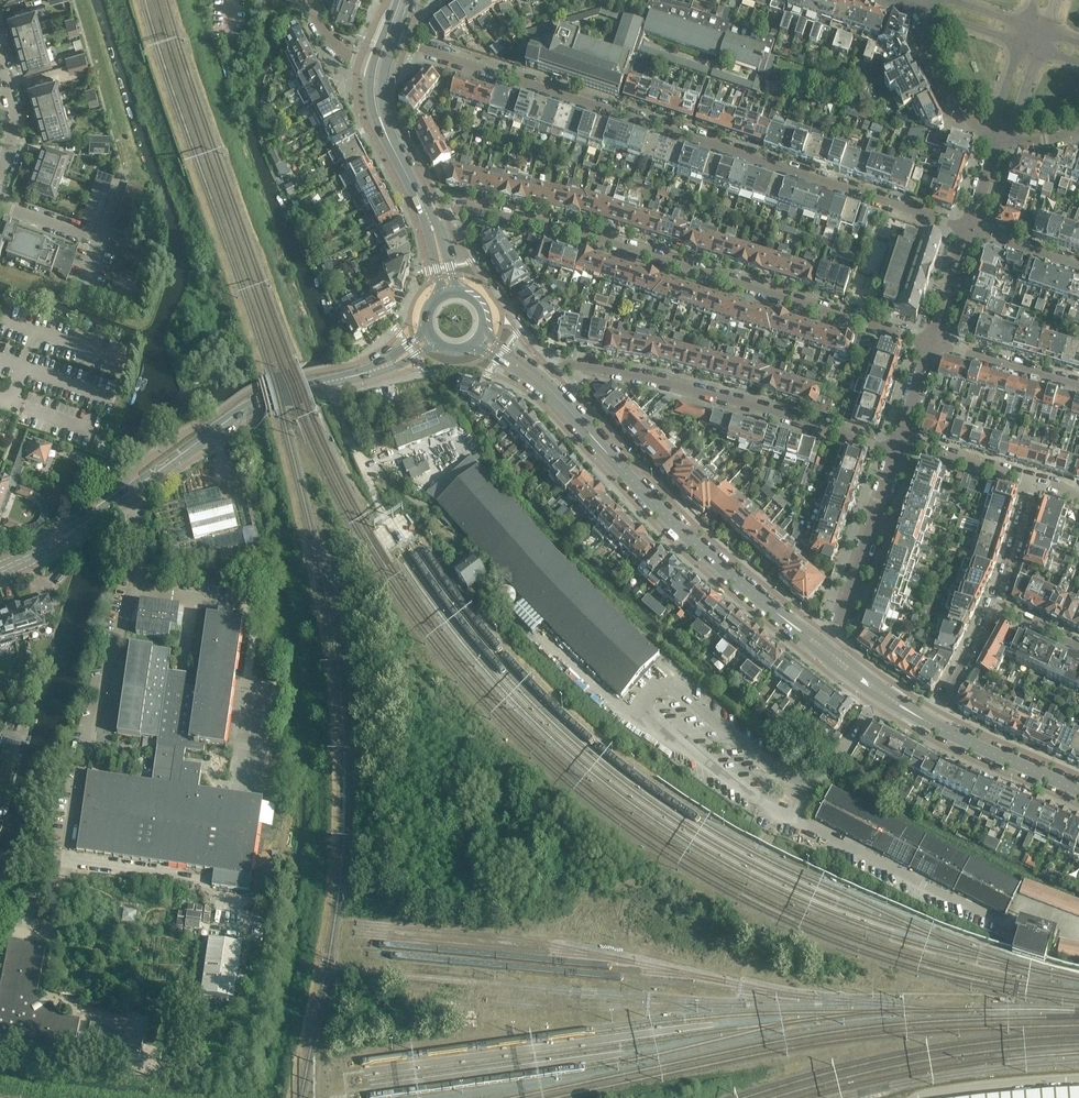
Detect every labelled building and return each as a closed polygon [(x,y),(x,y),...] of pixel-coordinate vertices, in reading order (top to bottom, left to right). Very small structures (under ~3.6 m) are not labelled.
[(332,13),(332,15),(337,17),(339,21),(341,22),(345,19),(351,21),(353,14),(355,14),(356,10),(355,9),(355,7),(337,1),(334,0),(331,11),(332,13)] [(457,6),(468,22),(466,23),(468,26),(480,18),(468,0),(467,0),(457,6)] [(480,18),(481,19),(485,24),(489,22),(485,16),(487,15),(487,13),(493,9),(492,7),(489,7),(487,0),(468,0),(480,18)] [(757,5),(770,9),(773,0),(759,0),(757,5)] [(770,9),(784,14),(786,9),(789,0),(773,0),(770,9)] [(780,32),(788,34),(794,17),(802,19),(803,15),(807,3),(808,0),(791,0),(788,9),(788,10),(786,16),(780,32)] [(795,38),(802,41),(803,39),(811,42),(813,33),(816,25),(818,20),(818,19),(821,11),(824,4),(825,0),(808,0),(807,3),(803,15),(802,19),(795,38)] [(811,42),(817,44),(822,29),(823,27),(831,29),(832,24),(840,2),(838,2),(838,0),(825,0),(824,4),(821,11),(818,19),(818,20),(816,25),(813,33),(811,42)] [(644,22),(641,31),(645,32),(651,34),(660,37),(663,38),(711,54),(720,57),(719,58),(728,61),(751,69),(759,72),(759,71),(764,73),(766,68),(770,54),(771,51),(776,38),(755,31),(735,24),(727,21),(721,19),(716,17),(707,14),(697,11),(691,9),(690,11),(680,9),(659,4),(649,2),(643,21),(644,22)] [(832,24),(831,29),(839,32),(838,34),(833,50),(840,53),(846,37),(848,29),(856,7),(850,5),(849,5),(848,3),(844,2),(842,3),(840,2),(832,24)] [(692,6),(691,9),(697,11),(699,5),(693,3),(692,6)] [(449,9),(444,12),(456,29),(457,31),(457,30),(462,37),(465,35),(461,28),(462,27),(461,26),(466,23),(468,22),(457,6),(457,7),(456,6),(450,10),(449,9)] [(720,7),(716,17),(721,19),(725,9),(720,7)] [(846,37),(840,53),(848,55),(853,39),(854,37),(862,40),(864,34),(871,13),(870,12),(870,11),(865,9),(864,10),(861,10),(861,9),(856,7),(848,29),(846,37)] [(602,8),(567,19),(569,25),(600,15),(611,18),(613,11),(602,8)] [(9,17),(13,30),(36,23),(32,10),(27,11),(27,9),(13,13),(14,15),(9,17)] [(725,9),(721,19),(727,21),(730,10),(725,9)] [(434,22),(429,26),(436,36),(441,32),(445,37),(451,33),(456,29),(444,12),(440,15),(440,16),(434,21),(434,22)] [(864,34),(862,40),(870,43),(869,44),(864,61),(872,63),(876,50),(878,43),(880,40),(886,22),(887,18),(886,17),(881,15),(881,16),(880,15),(880,14),(875,12),(873,13),(871,13),(864,34)] [(532,50),(527,66),(538,70),(538,69),(619,96),(620,95),(621,91),(622,91),(625,91),(627,85),(630,78),(632,72),(635,60),(636,58),(638,51),(641,46),(645,32),(641,31),(644,22),(643,21),(624,15),(612,51),(598,47),(599,42),(593,40),(591,44),(579,40),(581,34),(560,28),(554,46),(555,46),(554,47),(543,43),(535,40),(532,49),(532,50)] [(64,20),(66,28),(76,25),(73,17),(64,20)] [(878,43),(876,50),(887,53),(885,57),(884,62),(891,64),(897,61),(898,63),(904,60),(910,57),(904,46),(907,39),(906,39),(909,33),(905,31),(907,23),(888,17),(888,18),(887,18),(886,22),(880,40),(878,43)] [(12,35),(14,43),(42,35),(38,22),(36,23),(13,30),(14,34),(12,35)] [(525,31),(515,64),(514,64),(520,66),(530,36),(554,29),(553,23),(525,31)] [(76,25),(66,28),(68,36),(78,33),(76,25)] [(285,44),(286,46),(282,57),(288,54),(290,52),(307,43),(304,38),(306,36),(301,28),(293,26),(285,44)] [(457,31),(453,33),(458,40),(462,37),(457,30),(457,31)] [(19,51),(20,55),(43,48),(43,49),(46,48),(42,35),(14,43),(17,51),(19,51)] [(77,47),(84,45),(81,36),(74,38),(77,47)] [(307,43),(290,52),(288,54),(294,66),(313,55),(312,52),(312,50),(311,47),(309,46),(307,43)] [(43,48),(20,55),(24,68),(29,67),(30,69),(43,65),(42,63),(47,61),(43,49),(43,48)] [(645,54),(638,51),(636,58),(643,60),(645,54)] [(64,58),(67,66),(86,60),(83,52),(64,58)] [(796,54),(794,61),(802,63),(804,57),(796,54)] [(313,55),(294,66),(300,77),(319,67),(319,66),(318,63),(318,62),(317,58),(315,58),(313,55)] [(887,75),(882,78),(884,82),(883,82),(887,91),(890,90),(895,88),(914,79),(918,77),(919,75),(916,69),(913,68),(908,60),(910,58),(910,57),(904,60),(898,63),(884,70),(887,75)] [(86,60),(67,66),(69,74),(88,68),(86,60)] [(772,64),(768,63),(766,68),(764,73),(769,74),(772,64)] [(637,94),(635,100),(639,101),(640,103),(643,104),(645,103),(647,104),(649,98),(653,85),(655,80),(648,77),(650,72),(647,65),(644,74),(644,76),(637,94)] [(300,77),(299,78),(298,78),(304,90),(325,78),(323,75),(324,73),(322,70),(320,70),(319,67),(300,77)] [(421,75),(417,79),(432,91),(440,81),(426,69),(425,70),(423,70),(421,73),(421,75)] [(711,76),(758,91),(762,78),(757,76),(754,84),(713,70),(711,76)] [(625,91),(624,96),(625,96),(628,98),(629,99),(632,100),(634,99),(635,100),(637,94),(644,76),(632,72),(630,78),(627,85),(625,91)] [(900,98),(894,101),(899,110),(904,108),(907,107),(913,104),(928,96),(927,95),(928,93),(925,87),(923,87),(918,77),(914,79),(895,88),(895,89),(896,92),(898,96),(900,98)] [(304,90),(297,93),(304,105),(310,101),(327,92),(332,90),(332,89),(331,86),(329,85),(325,78),(304,90)] [(457,78),(451,97),(459,99),(457,104),(458,104),(462,106),(464,101),(470,82),(457,78)] [(29,86),(33,99),(56,93),(56,92),(52,80),(47,81),(47,79),(34,82),(34,85),(29,86)] [(411,86),(407,90),(422,103),(432,91),(417,79),(416,81),(414,80),(411,84),(411,86)] [(649,98),(647,104),(649,104),(650,106),(653,107),(655,106),(658,107),(658,108),(660,102),(664,89),(666,83),(655,80),(653,85),(649,98)] [(660,102),(658,108),(659,109),(662,110),(663,109),(670,111),(672,106),(676,93),(677,89),(679,82),(675,81),(673,86),(666,83),(664,89),(660,102)] [(470,82),(464,101),(477,105),(483,87),(470,82)] [(816,91),(826,94),(829,85),(818,82),(815,91),(816,91)] [(672,106),(670,111),(672,112),(672,113),(676,114),(677,114),(681,115),(683,109),(687,96),(689,90),(691,86),(686,85),(684,91),(677,89),(676,93),(672,106)] [(84,90),(86,98),(96,95),(94,87),(84,90)] [(483,87),(477,105),(490,110),(496,91),(483,87)] [(496,91),(490,110),(489,114),(501,118),(502,114),(510,91),(497,87),(496,91)] [(683,109),(681,115),(683,115),(684,117),(687,118),(689,117),(693,119),(699,100),(703,88),(699,87),(698,88),(696,93),(689,90),(687,96),(683,109)] [(295,89),(288,92),(290,97),(297,93),(295,89)] [(703,102),(697,120),(703,122),(704,123),(707,124),(709,124),(715,105),(717,100),(709,97),(711,92),(710,91),(707,89),(707,91),(703,102)] [(816,91),(815,91),(810,89),(807,97),(814,99),(816,91)] [(327,92),(310,101),(317,113),(334,104),(338,102),(335,98),(336,97),(335,93),(333,93),(331,91),(332,90),(327,92)] [(422,103),(407,90),(404,94),(403,95),(400,97),(400,99),(399,100),(414,113),(422,103)] [(510,91),(502,114),(501,118),(514,122),(515,118),(523,95),(510,91)] [(32,105),(34,113),(62,105),(59,92),(56,92),(56,93),(33,99),(34,104),(32,105)] [(715,105),(709,124),(714,125),(715,127),(718,128),(720,127),(726,109),(728,104),(720,101),(722,96),(722,94),(719,93),(717,100),(715,105)] [(862,94),(858,105),(860,106),(870,109),(873,101),(862,94)] [(96,95),(86,98),(89,106),(98,103),(96,95)] [(523,95),(515,118),(514,122),(527,127),(528,122),(536,100),(523,95)] [(833,106),(835,97),(829,95),(826,104),(833,106)] [(913,104),(907,107),(909,112),(913,110),(918,118),(919,117),(936,109),(931,99),(930,100),(928,96),(913,104)] [(726,109),(720,127),(726,129),(726,131),(730,132),(731,131),(732,130),(733,127),(737,115),(737,113),(738,110),(739,107),(734,106),(732,105),(734,100),(730,98),(728,104),(726,109)] [(536,100),(528,122),(527,127),(539,131),(541,127),(549,104),(536,100)] [(844,110),(844,111),(857,115),(860,106),(858,105),(853,103),(847,101),(844,110)] [(317,113),(313,116),(319,128),(322,126),(325,124),(340,116),(343,115),(344,114),(344,112),(343,109),(341,109),(338,102),(334,104),(317,113)] [(549,104),(541,127),(539,131),(552,136),(554,131),(561,108),(549,104)] [(732,130),(731,131),(733,132),(734,133),(737,134),(738,133),(743,135),(743,133),(744,130),(746,124),(748,118),(749,116),(750,112),(751,108),(752,105),(748,104),(746,110),(745,112),(738,110),(737,113),(737,115),(733,127),(732,130)] [(62,105),(34,113),(37,121),(39,120),(40,125),(66,118),(62,105)] [(862,107),(858,117),(872,122),(872,121),(867,109),(862,107)] [(561,108),(554,131),(552,136),(564,139),(565,135),(573,112),(561,108)] [(743,133),(743,135),(744,135),(745,137),(748,138),(750,137),(754,139),(760,120),(764,109),(759,108),(757,114),(750,112),(749,116),(748,118),(746,124),(744,130),(743,133)] [(936,109),(919,117),(920,117),(923,125),(924,124),(926,127),(927,127),(930,128),(932,128),(939,131),(941,130),(944,128),(944,126),(943,123),(936,109)] [(310,111),(302,115),(304,120),(313,116),(310,111)] [(274,121),(281,117),(279,112),(271,116),(274,121)] [(573,112),(565,135),(564,139),(577,144),(578,139),(586,116),(573,112)] [(325,124),(322,126),(326,133),(329,138),(331,137),(349,127),(343,115),(325,124)] [(586,116),(578,139),(577,144),(589,148),(591,143),(599,120),(586,116)] [(765,143),(764,146),(776,150),(778,145),(783,130),(785,125),(786,121),(774,117),(773,123),(772,124),(771,126),(768,137),(766,142),(765,143)] [(66,118),(40,125),(44,138),(49,137),(50,139),(63,135),(62,133),(67,131),(67,130),(69,129),(66,118)] [(599,120),(591,143),(589,148),(601,152),(602,150),(604,145),(610,124),(599,120)] [(760,120),(754,139),(755,139),(756,140),(759,141),(761,141),(766,142),(768,137),(771,126),(772,124),(760,120)] [(432,121),(414,130),(417,135),(417,137),(418,140),(420,141),(421,143),(438,134),(432,121)] [(778,145),(776,150),(788,154),(795,134),(798,125),(786,121),(785,125),(783,130),(778,145)] [(868,122),(863,121),(860,130),(865,131),(868,122)] [(610,124),(604,145),(602,150),(615,154),(617,149),(624,129),(610,124)] [(795,134),(788,154),(801,158),(808,138),(810,130),(810,129),(798,125),(795,134)] [(872,125),(870,131),(879,134),(881,128),(872,125)] [(349,127),(331,137),(329,138),(331,143),(335,150),(337,149),(338,149),(356,139),(355,138),(356,137),(355,134),(353,134),(352,132),(353,130),(351,128),(350,127),(349,127)] [(909,134),(908,138),(926,145),(941,150),(947,152),(948,152),(963,157),(968,159),(969,159),(972,152),(971,152),(973,145),(972,143),(968,142),(952,136),(948,135),(946,140),(937,137),(939,131),(932,128),(930,128),(927,128),(926,133),(924,136),(922,135),(921,138),(909,134)] [(289,134),(287,129),(277,134),(279,140),(289,134)] [(636,133),(624,129),(617,149),(624,152),(623,157),(627,158),(636,133)] [(808,138),(801,158),(813,162),(820,142),(821,139),(823,133),(810,129),(810,130),(808,138)] [(501,139),(507,141),(510,132),(503,130),(501,139)] [(636,133),(627,158),(640,162),(642,158),(649,137),(636,133)] [(438,134),(421,143),(423,147),(423,149),(425,152),(426,153),(427,155),(445,146),(438,134)] [(515,144),(520,145),(523,137),(518,135),(515,144)] [(649,137),(642,158),(654,162),(661,141),(649,137)] [(828,161),(826,167),(839,171),(841,165),(845,150),(847,145),(847,144),(848,142),(835,138),(834,140),(833,143),(833,146),(828,161)] [(870,138),(866,151),(873,153),(877,140),(870,138)] [(88,147),(108,148),(109,140),(89,139),(88,147)] [(356,139),(338,149),(337,149),(331,153),(337,164),(344,160),(362,150),(362,148),(361,146),(359,145),(356,139)] [(820,142),(813,162),(826,167),(828,161),(833,146),(833,143),(821,139),(820,142)] [(661,141),(654,162),(666,166),(673,145),(661,141)] [(841,165),(839,171),(851,175),(858,154),(860,148),(847,144),(847,145),(845,150),(841,165)] [(673,145),(666,166),(674,168),(672,173),(678,175),(679,170),(687,149),(673,145)] [(445,146),(427,155),(429,159),(429,161),(431,164),(432,165),(434,167),(451,158),(445,146)] [(108,148),(88,147),(88,155),(108,156),(108,148)] [(687,149),(679,170),(678,175),(690,179),(692,174),(699,153),(687,149)] [(277,150),(269,155),(275,167),(283,163),(277,150)] [(362,150),(344,160),(348,168),(345,169),(345,171),(337,175),(339,178),(341,177),(350,172),(369,162),(366,157),(366,156),(365,153),(364,153),(362,150)] [(939,158),(937,163),(940,164),(959,170),(964,172),(966,166),(968,165),(968,163),(968,161),(968,159),(963,157),(948,152),(947,152),(941,150),(939,158)] [(919,152),(914,151),(911,161),(915,162),(919,152)] [(1062,160),(1058,173),(1056,178),(1062,180),(1058,194),(1065,197),(1070,182),(1072,177),(1078,156),(1068,152),(1064,155),(1062,160)] [(42,154),(38,166),(37,167),(60,174),(65,162),(60,160),(61,157),(48,153),(47,155),(42,154)] [(692,174),(690,179),(689,182),(701,186),(703,182),(704,178),(711,157),(699,153),(692,174)] [(858,154),(851,175),(864,179),(871,159),(860,155),(858,154)] [(1072,177),(1070,182),(1078,185),(1078,155),(1078,156),(1072,177)] [(711,157),(704,178),(703,182),(715,186),(717,183),(724,162),(711,157)] [(1015,160),(1009,178),(1008,183),(1014,185),(1005,212),(1014,215),(1024,183),(1031,161),(1020,158),(1020,157),(1016,159),(1016,160),(1015,160)] [(921,158),(919,163),(925,165),(926,165),(938,169),(936,176),(940,178),(960,184),(960,183),(962,181),(963,179),(962,177),(964,172),(959,170),(940,164),(937,163),(921,158)] [(1043,171),(1039,184),(1038,187),(1038,189),(1043,190),(1039,203),(1044,205),(1046,198),(1050,199),(1054,183),(1055,183),(1056,178),(1058,173),(1062,160),(1057,158),(1055,164),(1047,161),(1046,165),(1045,165),(1043,171)] [(871,159),(864,179),(877,184),(884,163),(871,159)] [(884,163),(877,184),(890,188),(897,167),(897,166),(898,164),(885,160),(884,163)] [(897,167),(890,188),(906,193),(910,181),(913,171),(915,166),(899,160),(897,166),(897,167)] [(1031,161),(1024,183),(1014,215),(1018,216),(1020,209),(1023,210),(1030,190),(1036,192),(1038,187),(1039,184),(1043,171),(1045,165),(1031,161)] [(283,163),(275,167),(283,181),(292,176),(285,162),(283,163)] [(369,162),(350,172),(341,177),(347,189),(357,184),(375,173),(373,169),(374,167),(372,164),(370,163),(369,162)] [(724,162),(717,183),(715,186),(728,190),(728,189),(729,187),(736,166),(724,162)] [(30,179),(33,179),(56,187),(58,188),(63,175),(60,174),(37,167),(38,166),(35,165),(30,179)] [(451,166),(448,177),(447,185),(460,188),(464,169),(451,166)] [(504,177),(500,196),(513,199),(517,180),(520,168),(514,166),(511,179),(504,177)] [(736,166),(729,187),(742,191),(749,170),(736,166)] [(103,174),(111,177),(113,171),(105,168),(103,174)] [(477,171),(473,190),(486,193),(491,174),(492,170),(487,169),(486,168),(485,173),(477,171)] [(517,180),(513,199),(526,202),(531,183),(523,181),(525,169),(520,168),(517,180)] [(464,169),(460,188),(473,190),(477,171),(464,169)] [(608,174),(618,178),(620,172),(610,169),(608,174)] [(923,172),(915,169),(911,181),(919,184),(923,172)] [(749,170),(742,191),(754,195),(762,174),(749,170)] [(375,173),(357,184),(360,190),(347,197),(350,202),(363,195),(382,185),(379,181),(380,178),(379,176),(376,175),(375,173)] [(531,183),(526,202),(540,205),(544,186),(547,174),(541,173),(538,185),(531,183)] [(94,182),(110,187),(113,179),(97,174),(94,182)] [(491,174),(486,193),(500,196),(504,177),(491,174)] [(544,186),(540,205),(553,208),(557,189),(549,187),(552,175),(547,174),(544,186)] [(762,174),(754,195),(753,200),(765,204),(767,199),(774,178),(762,174)] [(633,183),(645,187),(646,182),(647,180),(635,176),(634,178),(633,183)] [(934,183),(932,188),(936,189),(956,196),(958,191),(959,190),(960,187),(960,185),(960,184),(940,178),(936,176),(934,183)] [(557,189),(553,208),(566,211),(573,179),(567,178),(565,191),(557,189)] [(774,178),(767,199),(779,203),(787,182),(774,178)] [(33,179),(29,192),(33,194),(33,196),(46,201),(46,198),(51,200),(56,187),(33,179)] [(573,179),(566,211),(580,214),(581,213),(586,194),(584,194),(583,195),(576,193),(579,181),(573,179)] [(285,186),(288,191),(298,186),(295,180),(285,186)] [(910,181),(906,193),(915,196),(917,192),(918,189),(919,184),(912,182),(910,181)] [(92,189),(107,195),(110,187),(94,182),(92,189)] [(645,187),(658,191),(659,186),(646,182),(645,187)] [(787,182),(779,203),(791,207),(799,186),(787,182)] [(125,192),(140,198),(143,190),(127,184),(125,192)] [(382,185),(363,195),(350,202),(356,214),(388,197),(386,193),(387,191),(385,188),(383,187),(382,185)] [(799,186),(791,207),(786,224),(791,225),(797,209),(804,212),(811,191),(799,186)] [(296,187),(287,191),(291,198),(300,194),(296,187)] [(931,193),(928,201),(932,202),(952,209),(952,207),(954,206),(955,204),(954,202),(956,196),(936,189),(932,188),(930,193),(931,193)] [(92,189),(89,197),(105,203),(107,195),(92,189)] [(671,195),(683,199),(685,194),(673,190),(671,195)] [(586,194),(581,213),(595,217),(601,199),(600,199),(602,193),(598,191),(596,191),(594,197),(586,194)] [(697,200),(704,202),(707,194),(699,191),(697,200)] [(811,191),(804,212),(817,216),(824,195),(811,191)] [(125,192),(122,200),(137,205),(140,198),(125,192)] [(659,197),(671,201),(673,196),(661,192),(659,197)] [(683,199),(695,203),(697,198),(685,194),(683,199)] [(824,195),(817,216),(813,228),(816,229),(816,227),(819,227),(822,217),(829,220),(837,199),(824,195)] [(89,197),(86,205),(102,210),(105,203),(89,197)] [(388,197),(365,209),(369,217),(362,221),(364,225),(373,220),(376,219),(394,208),(392,204),(393,202),(391,199),(389,198),(388,197)] [(601,199),(595,217),(608,221),(614,203),(601,199)] [(837,199),(829,220),(842,224),(849,203),(837,199)] [(137,205),(122,200),(119,208),(135,213),(137,205)] [(627,207),(621,225),(633,229),(639,211),(631,208),(633,202),(629,201),(627,207)] [(614,203),(608,221),(621,225),(627,207),(614,203)] [(849,203),(842,224),(854,228),(855,226),(861,207),(849,203)] [(84,213),(99,218),(102,210),(86,205),(84,213)] [(721,212),(733,216),(735,211),(722,207),(721,212)] [(861,207),(855,226),(854,228),(853,233),(858,234),(860,228),(866,230),(868,225),(872,211),(872,210),(861,207)] [(1040,215),(1033,236),(1045,240),(1052,219),(1054,215),(1056,209),(1051,207),(1049,213),(1042,211),(1040,215)] [(116,215),(132,221),(135,213),(119,208),(116,215)] [(394,208),(376,219),(373,220),(376,227),(367,233),(369,237),(378,232),(382,230),(401,220),(398,215),(399,213),(397,210),(395,210),(394,208)] [(654,209),(652,215),(646,234),(659,238),(665,219),(657,216),(659,211),(654,209)] [(639,211),(633,229),(646,234),(652,215),(639,211)] [(733,216),(746,220),(747,215),(735,211),(733,216)] [(872,211),(868,225),(873,226),(874,227),(878,213),(872,211)] [(1005,213),(1000,211),(999,217),(997,217),(996,220),(997,222),(997,223),(1017,230),(1019,223),(1029,226),(1030,221),(1021,217),(1018,216),(1014,215),(1005,212),(1005,213)] [(99,218),(84,213),(81,221),(96,226),(99,218)] [(1069,248),(1078,219),(1078,213),(1077,213),(1072,225),(1065,222),(1065,223),(1057,244),(1069,248)] [(114,223),(129,229),(132,221),(116,215),(114,223)] [(1052,219),(1045,240),(1057,244),(1065,223),(1065,222),(1067,217),(1062,215),(1061,217),(1054,215),(1052,219)] [(665,219),(659,238),(672,242),(678,223),(665,219)] [(1069,248),(1078,251),(1078,219),(1069,248)] [(401,220),(382,230),(378,232),(382,240),(384,239),(386,242),(388,241),(388,242),(405,233),(406,232),(404,227),(404,225),(403,222),(401,222),(400,221),(401,220)] [(771,228),(783,232),(785,226),(773,222),(771,228)] [(129,229),(114,223),(111,231),(126,237),(129,229)] [(678,223),(672,242),(684,246),(684,247),(685,247),(690,228),(691,227),(678,223)] [(308,225),(302,228),(306,236),(312,233),(308,225)] [(8,250),(5,258),(50,273),(52,269),(58,271),(57,274),(60,275),(66,281),(78,247),(70,248),(66,247),(65,250),(58,247),(57,251),(14,235),(15,232),(9,230),(9,228),(2,226),(1,230),(0,230),(0,248),(8,250)] [(690,228),(685,247),(696,251),(702,232),(690,228)] [(880,303),(884,304),(883,307),(892,311),(892,310),(917,318),(941,242),(917,234),(918,234),(908,230),(907,234),(906,234),(903,233),(900,241),(904,243),(903,246),(899,245),(884,290),(888,292),(887,295),(886,295),(886,296),(882,294),(880,303)] [(483,243),(482,244),(483,244),(482,248),(484,251),(487,251),(489,255),(507,244),(499,232),(494,236),(492,232),(489,232),(482,236),(481,239),(483,243)] [(702,232),(696,251),(709,255),(715,236),(702,232)] [(388,241),(386,242),(385,243),(389,250),(386,252),(388,256),(391,255),(407,246),(408,245),(407,242),(408,239),(405,233),(388,242),(388,241)] [(715,236),(709,255),(723,259),(728,240),(730,235),(725,233),(723,239),(715,236)] [(534,244),(536,236),(529,235),(527,242),(534,244)] [(728,240),(723,259),(736,263),(742,245),(734,242),(736,236),(730,235),(728,240)] [(815,243),(821,245),(823,238),(817,236),(815,243)] [(834,249),(836,244),(836,243),(823,239),(821,245),(828,247),(828,248),(834,250),(834,249)] [(531,261),(536,262),(549,265),(555,245),(554,243),(550,242),(548,243),(542,242),(541,246),(536,244),(533,255),(531,261)] [(507,244),(489,255),(490,256),(489,259),(491,262),(494,262),(495,263),(494,266),(495,268),(514,255),(507,244)] [(838,250),(846,253),(848,248),(836,244),(834,249),(838,250)] [(561,247),(555,245),(549,265),(561,269),(568,249),(566,247),(563,246),(561,247)] [(742,245),(736,263),(736,264),(749,268),(755,249),(742,245)] [(391,255),(388,256),(388,257),(391,263),(383,268),(385,273),(401,264),(409,261),(408,260),(411,258),(409,255),(410,253),(407,246),(391,255)] [(834,250),(828,248),(826,253),(836,257),(838,250),(834,249),(834,250)] [(568,249),(561,269),(574,273),(576,270),(581,253),(576,252),(575,250),(571,249),(569,250),(568,249)] [(755,249),(749,268),(762,272),(768,253),(755,249)] [(768,253),(762,272),(775,276),(781,257),(783,251),(778,250),(778,249),(776,255),(768,253)] [(984,257),(981,265),(996,270),(996,269),(1000,271),(1005,255),(993,251),(988,249),(986,250),(984,256),(984,257)] [(838,250),(836,257),(845,260),(847,253),(846,253),(838,250)] [(581,253),(576,270),(584,272),(580,286),(584,287),(585,286),(589,274),(594,255),(582,251),(581,253)] [(781,257),(775,276),(788,280),(794,261),(786,259),(787,253),(783,251),(781,257)] [(851,255),(847,253),(845,260),(855,263),(857,256),(851,255)] [(514,255),(495,268),(496,269),(499,269),(501,274),(500,277),(502,279),(521,267),(514,255)] [(531,261),(533,255),(525,260),(527,263),(531,261)] [(594,255),(589,274),(585,286),(589,288),(593,276),(602,278),(608,260),(594,255)] [(1026,262),(1005,255),(1000,271),(1020,277),(1026,262)] [(608,260),(602,278),(615,282),(621,264),(608,260)] [(384,274),(385,276),(380,278),(384,288),(386,287),(388,290),(391,288),(395,286),(403,289),(407,276),(408,275),(409,272),(408,270),(410,264),(409,261),(401,264),(385,273),(384,274)] [(807,266),(794,261),(788,280),(802,284),(807,266)] [(355,262),(351,264),(356,274),(361,272),(355,262)] [(1026,262),(1020,277),(1020,278),(1019,280),(1018,284),(1015,294),(1020,295),(1022,286),(1028,288),(1036,265),(1026,262)] [(621,264),(615,282),(627,286),(633,268),(621,264)] [(1036,265),(1028,288),(1022,308),(1022,309),(1029,311),(1035,294),(1040,296),(1041,292),(1049,269),(1036,265)] [(821,270),(807,266),(802,284),(815,288),(821,270)] [(821,270),(815,288),(825,291),(832,269),(822,266),(821,270)] [(521,267),(502,279),(502,280),(506,281),(511,289),(526,280),(529,283),(531,282),(540,276),(537,270),(527,276),(521,267)] [(980,267),(976,279),(995,285),(1015,291),(1018,284),(1019,280),(980,267)] [(633,268),(627,286),(640,290),(646,272),(633,268)] [(832,269),(825,291),(834,294),(841,272),(832,269)] [(1049,269),(1041,292),(1040,296),(1034,313),(1042,315),(1048,299),(1053,301),(1054,297),(1062,274),(1049,269)] [(346,270),(339,273),(342,280),(349,276),(346,270)] [(660,276),(646,272),(640,290),(653,294),(653,296),(654,296),(660,277),(660,276)] [(851,275),(841,272),(834,294),(839,296),(844,298),(845,295),(851,275)] [(1062,274),(1054,297),(1053,301),(1058,303),(1053,319),(1060,321),(1067,301),(1075,278),(1062,274)] [(379,290),(374,293),(384,312),(395,306),(387,290),(388,290),(386,287),(384,288),(380,278),(379,277),(374,280),(379,290)] [(654,296),(666,300),(672,281),(660,277),(654,296)] [(1067,301),(1066,305),(1072,307),(1067,324),(1073,326),(1077,315),(1074,314),(1076,308),(1078,309),(1078,279),(1075,278),(1067,301)] [(555,287),(557,282),(549,279),(548,282),(555,287)] [(971,292),(972,292),(995,300),(995,299),(997,293),(1003,295),(1005,296),(1005,295),(1014,298),(1015,291),(995,285),(976,279),(971,292)] [(666,300),(672,302),(680,304),(686,286),(672,281),(666,300)] [(567,296),(570,286),(557,282),(555,287),(555,288),(567,296)] [(559,290),(555,288),(555,287),(553,286),(550,288),(555,294),(559,290)] [(686,286),(680,304),(692,308),(698,290),(686,286)] [(527,311),(528,313),(545,301),(539,291),(538,292),(535,287),(530,290),(529,289),(524,292),(521,294),(522,296),(518,299),(523,306),(522,308),(525,311),(527,311)] [(705,312),(711,294),(698,290),(692,308),(705,312)] [(972,292),(968,305),(984,310),(987,311),(989,304),(1007,310),(1005,316),(1017,321),(1022,308),(1011,305),(1009,304),(995,299),(995,300),(972,292)] [(371,303),(366,306),(376,324),(381,321),(382,322),(388,319),(384,312),(374,293),(367,296),(371,303)] [(724,298),(711,294),(705,312),(714,315),(710,327),(714,328),(717,321),(718,316),(724,298)] [(352,295),(347,298),(352,307),(353,309),(357,307),(356,305),(356,304),(352,295)] [(609,302),(609,300),(596,296),(595,302),(608,306),(609,302)] [(347,298),(343,300),(347,309),(352,307),(347,298)] [(724,298),(718,316),(731,320),(737,302),(724,298)] [(545,301),(528,313),(529,314),(528,316),(530,319),(533,319),(538,327),(539,326),(542,324),(544,327),(548,324),(547,323),(552,319),(551,318),(555,315),(557,317),(562,310),(558,305),(551,310),(550,308),(545,301)] [(630,313),(633,305),(622,302),(620,310),(630,313)] [(737,302),(731,320),(739,323),(736,335),(741,336),(745,325),(751,306),(737,302)] [(968,305),(963,319),(980,324),(982,316),(984,310),(968,305)] [(366,306),(355,312),(366,333),(367,332),(365,330),(370,327),(371,329),(376,325),(376,324),(366,306)] [(751,306),(745,325),(757,329),(763,310),(751,306)] [(579,319),(574,342),(575,342),(575,344),(588,346),(592,328),(592,326),(592,325),(584,323),(586,309),(581,308),(579,319)] [(1018,329),(1012,351),(1024,354),(1029,332),(1023,331),(1025,324),(1024,324),(1029,311),(1022,309),(1018,326),(1019,326),(1018,329)] [(763,310),(757,329),(764,331),(761,343),(766,345),(770,333),(775,315),(763,310)] [(355,312),(342,319),(349,331),(354,339),(366,333),(355,312)] [(560,313),(557,317),(551,325),(556,329),(555,333),(560,334),(558,341),(568,343),(569,341),(574,342),(579,319),(579,316),(572,315),(571,317),(565,316),(565,317),(560,313)] [(592,328),(588,346),(589,346),(588,349),(605,351),(608,333),(606,332),(607,328),(606,328),(606,327),(607,322),(610,323),(611,315),(606,314),(605,322),(601,321),(600,325),(600,328),(592,326),(592,328)] [(775,315),(770,333),(771,333),(771,332),(784,336),(790,318),(776,314),(775,315)] [(982,316),(980,324),(975,340),(986,344),(993,318),(982,316)] [(790,318),(784,336),(797,341),(803,323),(790,318)] [(993,318),(986,344),(999,347),(1005,325),(1006,322),(993,318)] [(980,324),(963,319),(958,333),(960,336),(975,340),(980,324)] [(1029,332),(1024,354),(1036,358),(1042,336),(1035,334),(1036,329),(1037,329),(1038,324),(1033,322),(1031,327),(1029,332)] [(803,323),(797,341),(810,345),(816,327),(803,323)] [(1005,325),(999,347),(1012,351),(1018,329),(1012,327),(1012,325),(1008,324),(1007,326),(1005,325)] [(1042,336),(1036,358),(1048,361),(1055,336),(1056,332),(1050,331),(1049,333),(1048,333),(1049,327),(1044,326),(1042,336)] [(816,327),(810,345),(823,349),(829,331),(816,327)] [(608,333),(605,351),(619,354),(622,335),(623,330),(618,329),(616,329),(615,334),(608,333)] [(829,331),(823,349),(835,353),(841,335),(829,331)] [(1055,336),(1048,361),(1060,365),(1067,343),(1059,341),(1061,334),(1056,332),(1055,336)] [(736,336),(728,333),(725,340),(734,343),(736,336)] [(841,335),(835,353),(849,357),(852,348),(855,339),(842,334),(841,335)] [(622,335),(619,354),(633,357),(637,338),(622,335)] [(855,339),(852,348),(858,350),(863,337),(856,335),(855,339)] [(637,338),(633,357),(647,359),(651,340),(637,338)] [(651,340),(647,359),(659,362),(659,361),(660,361),(665,342),(662,341),(662,342),(651,340)] [(897,348),(878,341),(873,355),(898,362),(900,362),(901,358),(900,356),(901,355),(900,355),(902,349),(897,348)] [(1067,343),(1060,365),(1072,368),(1078,347),(1078,346),(1078,344),(1067,341),(1067,343)] [(665,342),(660,361),(672,364),(678,345),(665,342)] [(678,345),(672,364),(686,368),(691,349),(678,345)] [(691,349),(686,368),(700,372),(705,353),(691,349)] [(705,353),(700,372),(712,375),(717,356),(705,353)] [(898,362),(873,355),(869,368),(893,376),(894,376),(896,375),(897,371),(896,369),(898,362)] [(717,356),(712,375),(726,379),(731,360),(717,356)] [(948,378),(954,360),(944,357),(938,375),(935,385),(941,387),(944,377),(948,378)] [(731,360),(726,379),(739,382),(744,363),(731,360)] [(964,363),(954,360),(948,378),(952,379),(950,387),(956,389),(958,381),(964,363)] [(744,363),(739,382),(751,385),(756,367),(744,363)] [(770,371),(765,390),(778,394),(784,376),(786,370),(787,364),(782,363),(778,374),(770,371)] [(964,363),(958,381),(956,389),(955,393),(960,394),(963,382),(967,384),(973,366),(964,363)] [(811,364),(807,377),(811,378),(814,371),(816,365),(811,364)] [(973,366),(967,384),(971,385),(967,400),(963,399),(962,403),(971,406),(973,398),(977,386),(982,368),(973,366)] [(756,367),(751,385),(764,389),(764,390),(765,390),(770,371),(770,370),(756,367)] [(869,368),(864,382),(889,390),(891,389),(892,385),(891,383),(893,376),(869,368)] [(982,368),(977,386),(973,398),(978,400),(982,388),(986,389),(992,371),(982,368)] [(992,371),(986,389),(990,390),(987,401),(993,403),(996,392),(1001,374),(992,371)] [(1001,374),(996,392),(993,403),(998,404),(1001,393),(1005,395),(1011,377),(1001,374)] [(791,398),(797,380),(784,376),(778,394),(791,398)] [(1011,377),(1005,395),(1009,396),(1007,404),(1008,404),(1005,416),(1009,418),(1010,414),(1011,409),(1015,397),(1020,379),(1011,377)] [(1020,379),(1015,397),(1011,409),(1017,410),(1019,403),(1023,404),(1024,400),(1030,382),(1020,379)] [(455,383),(451,386),(457,392),(457,394),(466,406),(470,401),(471,399),(475,393),(477,384),(474,383),(473,382),(469,381),(467,381),(460,380),(459,384),(455,383)] [(797,380),(791,398),(803,403),(809,384),(797,380)] [(477,384),(475,393),(471,399),(472,399),(472,402),(477,405),(478,404),(482,406),(483,405),(483,404),(492,392),(493,389),(486,387),(485,384),(481,382),(478,384),(477,384)] [(849,392),(860,395),(885,403),(886,398),(888,397),(889,394),(888,392),(889,390),(864,382),(862,389),(851,386),(849,392)] [(1040,385),(1030,382),(1024,400),(1025,400),(1022,410),(1032,413),(1040,385)] [(809,384),(803,403),(816,407),(819,397),(822,388),(809,384)] [(1049,388),(1040,385),(1032,413),(1030,417),(1028,423),(1037,426),(1039,421),(1034,420),(1039,404),(1044,406),(1049,388)] [(605,408),(603,409),(608,415),(609,413),(613,417),(621,409),(625,405),(617,395),(619,393),(612,386),(597,399),(605,408)] [(1049,388),(1044,406),(1047,407),(1042,427),(1047,428),(1053,408),(1058,391),(1049,388)] [(493,389),(492,392),(483,404),(483,405),(482,406),(488,409),(489,409),(492,413),(497,409),(501,406),(506,396),(500,393),(499,391),(496,389),(494,390),(493,389)] [(1058,391),(1053,408),(1050,419),(1055,420),(1058,410),(1062,411),(1068,393),(1058,391)] [(639,400),(644,395),(641,392),(636,396),(639,400)] [(1068,393),(1062,411),(1067,412),(1062,427),(1068,428),(1072,414),(1077,396),(1068,393)] [(860,395),(856,408),(880,416),(882,410),(882,409),(884,408),(886,405),(885,403),(860,395)] [(497,409),(492,413),(501,422),(519,404),(513,400),(512,398),(510,396),(508,396),(506,396),(501,406),(497,409)] [(1072,414),(1068,428),(1066,433),(1071,435),(1077,415),(1078,416),(1078,397),(1077,396),(1072,414)] [(639,412),(622,427),(623,428),(623,430),(626,433),(628,433),(631,437),(648,422),(653,418),(658,413),(672,399),(665,397),(655,406),(656,407),(644,418),(639,412)] [(816,407),(815,410),(828,415),(830,409),(833,402),(819,397),(816,407)] [(621,409),(613,417),(617,421),(617,423),(619,426),(622,426),(622,427),(639,412),(629,401),(625,405),(621,409)] [(678,401),(675,409),(674,412),(682,414),(685,403),(678,401)] [(685,403),(682,414),(688,416),(691,405),(685,403)] [(519,404),(501,422),(507,429),(509,426),(514,431),(530,415),(525,411),(526,408),(523,404),(520,405),(519,404)] [(931,435),(936,417),(938,413),(934,411),(935,406),(930,404),(921,433),(931,435)] [(691,405),(688,416),(694,418),(697,407),(691,405)] [(941,418),(936,417),(931,435),(930,436),(941,439),(941,438),(950,407),(945,405),(941,418)] [(697,407),(694,418),(700,420),(703,409),(697,407)] [(950,407),(941,438),(950,441),(956,423),(952,422),(955,409),(950,407)] [(843,420),(851,422),(875,430),(877,425),(877,424),(879,423),(880,420),(879,418),(880,417),(880,416),(856,408),(853,416),(845,414),(843,420)] [(445,415),(443,409),(391,429),(399,450),(458,427),(451,414),(445,415)] [(703,409),(700,420),(700,422),(707,424),(711,411),(703,409)] [(956,423),(950,441),(960,444),(968,414),(963,412),(960,424),(956,423)] [(656,421),(661,416),(658,413),(653,418),(656,421)] [(714,413),(712,419),(710,426),(723,430),(722,432),(729,434),(733,418),(731,418),(724,416),(724,415),(720,413),(719,414),(714,413)] [(968,414),(960,444),(969,446),(975,428),(970,427),(974,415),(968,414)] [(530,415),(514,431),(510,434),(516,440),(519,437),(525,443),(541,428),(536,422),(536,419),(533,416),(530,416),(530,415)] [(975,428),(969,446),(978,449),(984,431),(988,418),(983,416),(979,430),(975,428)] [(733,418),(729,434),(728,439),(738,442),(745,421),(744,420),(742,421),(736,420),(735,418),(733,418)] [(984,431),(978,449),(988,452),(994,434),(989,433),(993,419),(988,418),(984,431)] [(745,421),(738,442),(750,445),(757,424),(755,424),(754,425),(748,423),(747,422),(745,421)] [(648,422),(631,437),(636,442),(636,444),(638,447),(641,447),(641,448),(658,432),(648,422)] [(489,433),(495,428),(491,424),(486,429),(489,433)] [(757,424),(750,445),(762,449),(768,428),(767,427),(765,428),(759,426),(759,425),(757,424)] [(525,443),(526,444),(525,447),(528,449),(526,452),(520,458),(523,462),(534,453),(550,438),(546,433),(545,431),(543,429),(541,428),(525,443)] [(768,428),(762,449),(774,453),(780,432),(778,431),(777,432),(771,430),(770,428),(768,428)] [(994,434),(988,452),(997,455),(1003,437),(1006,429),(1003,428),(1002,431),(999,430),(998,435),(994,434)] [(671,438),(677,432),(673,429),(667,434),(671,438)] [(1003,437),(997,455),(1007,458),(1012,439),(1008,438),(1011,431),(1006,429),(1003,437)] [(1012,439),(1007,458),(1017,461),(1026,431),(1021,429),(1020,433),(1019,433),(1017,441),(1012,439)] [(1026,431),(1017,461),(1027,463),(1032,445),(1027,444),(1031,430),(1027,429),(1026,431)] [(501,441),(507,435),(504,432),(498,438),(501,441)] [(658,432),(641,448),(642,449),(642,451),(645,454),(647,454),(651,458),(667,442),(658,432)] [(780,432),(774,453),(786,456),(792,435),(790,434),(789,435),(782,433),(782,432),(780,432)] [(1041,448),(1035,466),(1045,469),(1050,451),(1052,445),(1047,444),(1050,435),(1045,433),(1043,441),(1041,448)] [(1060,453),(1055,472),(1064,474),(1070,456),(1065,455),(1071,436),(1066,434),(1062,448),(1060,453)] [(792,435),(786,456),(797,459),(803,440),(794,437),(793,435),(792,435)] [(672,437),(667,442),(651,458),(655,462),(655,465),(657,467),(660,467),(660,468),(676,452),(672,447),(677,442),(672,437)] [(534,453),(536,455),(535,457),(538,460),(540,460),(543,463),(560,448),(555,444),(555,442),(553,439),(551,439),(550,438),(534,453)] [(1032,445),(1027,463),(1035,466),(1041,448),(1043,441),(1034,438),(1032,445)] [(803,440),(797,459),(804,461),(797,484),(805,487),(811,471),(807,470),(809,463),(810,462),(814,463),(820,445),(810,442),(809,440),(806,439),(805,440),(803,440)] [(27,459),(44,465),(50,447),(34,441),(32,447),(29,446),(26,453),(29,454),(27,459)] [(817,453),(823,455),(826,446),(820,445),(817,453)] [(1050,451),(1045,469),(1055,472),(1060,453),(1062,448),(1052,445),(1050,451)] [(1064,474),(1073,477),(1078,461),(1078,460),(1078,446),(1078,447),(1077,446),(1074,458),(1070,456),(1064,474)] [(560,448),(543,463),(545,465),(544,466),(544,469),(546,471),(548,472),(551,475),(569,459),(566,455),(566,452),(563,449),(560,449),(560,448)] [(837,460),(842,462),(863,468),(865,467),(866,464),(865,462),(867,456),(841,448),(837,460)] [(426,494),(437,503),(440,506),(434,512),(443,522),(444,521),(450,527),(455,523),(507,581),(521,597),(542,617),(622,697),(660,655),(480,466),(490,457),(484,449),(474,459),(471,456),(438,486),(437,485),(426,494)] [(676,452),(660,468),(661,469),(661,471),(664,474),(666,474),(670,479),(673,476),(676,473),(679,476),(689,465),(676,452)] [(679,476),(676,473),(673,476),(674,478),(672,481),(682,491),(701,471),(696,466),(704,458),(700,454),(689,465),(679,476)] [(407,473),(409,472),(412,481),(423,476),(422,475),(431,472),(428,462),(419,466),(419,468),(416,469),(412,458),(403,462),(407,473)] [(551,475),(549,477),(556,485),(557,483),(566,493),(569,491),(585,476),(586,475),(576,465),(576,462),(573,459),(571,459),(570,458),(569,459),(551,475)] [(833,473),(838,474),(859,481),(859,480),(861,479),(862,476),(861,474),(863,468),(842,462),(837,460),(833,473)] [(917,472),(917,474),(937,480),(942,482),(947,469),(921,461),(919,467),(917,468),(916,471),(917,472)] [(525,480),(531,474),(528,470),(522,476),(525,480)] [(701,471),(682,491),(682,492),(681,493),(682,494),(682,496),(685,499),(687,498),(692,504),(712,482),(701,471)] [(769,472),(767,476),(765,485),(770,490),(774,485),(771,482),(773,473),(769,472)] [(829,485),(834,487),(854,494),(855,493),(857,492),(858,489),(857,487),(859,481),(838,474),(833,473),(829,485)] [(913,485),(912,487),(933,494),(933,493),(938,495),(940,488),(950,490),(952,485),(942,482),(937,480),(917,474),(915,479),(913,480),(912,483),(913,485)] [(972,477),(965,474),(960,488),(968,490),(972,477)] [(585,476),(569,491),(570,493),(569,494),(569,497),(571,500),(573,500),(577,504),(579,502),(578,502),(595,486),(591,482),(590,480),(588,477),(585,476)] [(8,482),(6,482),(6,481),(0,479),(0,512),(9,485),(8,485),(9,483),(8,482)] [(712,482),(692,504),(694,503),(704,513),(707,510),(709,512),(712,509),(709,507),(727,486),(722,482),(718,487),(714,484),(712,482)] [(988,496),(993,498),(1014,504),(1016,496),(1017,492),(1016,490),(996,484),(992,483),(988,496)] [(3,526),(20,532),(21,530),(25,532),(31,531),(34,530),(37,529),(40,527),(43,525),(45,522),(46,519),(47,516),(47,513),(47,510),(47,507),(46,504),(46,503),(44,500),(42,498),(38,495),(34,493),(35,491),(18,485),(15,493),(32,499),(32,498),(34,499),(35,499),(37,501),(40,505),(40,506),(41,508),(41,510),(41,513),(41,515),(41,517),(40,519),(38,521),(36,522),(34,524),(32,525),(30,525),(25,526),(22,525),(23,524),(7,518),(3,526)] [(770,490),(765,485),(760,490),(765,495),(770,490)] [(825,498),(829,500),(850,507),(851,505),(853,505),(854,501),(853,499),(854,494),(834,487),(829,485),(825,498)] [(578,502),(579,502),(581,504),(579,506),(584,511),(573,521),(577,525),(587,515),(589,513),(589,514),(605,498),(605,497),(601,493),(601,490),(599,487),(596,487),(595,486),(578,502)] [(709,507),(712,509),(720,517),(738,496),(727,486),(709,507)] [(909,498),(908,499),(929,506),(934,508),(936,499),(946,502),(948,498),(938,495),(933,493),(933,494),(912,487),(911,492),(909,493),(908,496),(909,498)] [(783,509),(786,506),(775,495),(772,500),(783,509)] [(738,496),(720,517),(731,526),(748,505),(738,496)] [(984,509),(989,511),(1010,517),(1014,504),(993,498),(988,496),(984,509)] [(793,504),(787,497),(783,502),(789,508),(793,504)] [(551,507),(558,501),(554,498),(548,504),(551,507)] [(589,514),(591,515),(589,517),(589,519),(592,522),(594,522),(598,526),(599,524),(613,510),(615,508),(611,504),(610,502),(607,499),(605,498),(589,514)] [(821,511),(825,512),(846,520),(848,514),(850,513),(851,510),(850,508),(850,507),(829,500),(825,498),(821,511)] [(904,511),(904,512),(925,519),(929,520),(932,512),(941,514),(942,510),(934,508),(929,506),(908,499),(906,505),(904,506),(904,509),(904,511)] [(1042,504),(1039,513),(1065,521),(1068,512),(1064,511),(1065,506),(1045,500),(1043,501),(1042,504)] [(239,529),(232,501),(188,511),(195,539),(239,529)] [(748,505),(731,526),(741,535),(742,536),(760,514),(759,514),(748,505)] [(599,524),(601,526),(600,528),(599,530),(602,533),(604,533),(608,537),(620,524),(625,519),(626,519),(621,514),(621,512),(618,509),(616,509),(615,508),(613,510),(599,524)] [(980,522),(985,524),(1006,530),(1010,517),(989,511),(984,509),(980,522)] [(816,524),(821,526),(842,533),(844,526),(846,526),(847,522),(846,521),(846,520),(825,512),(821,511),(816,524)] [(900,523),(899,525),(920,532),(925,533),(928,525),(931,526),(933,521),(929,520),(925,519),(904,512),(902,517),(900,519),(899,521),(900,523)] [(793,513),(787,519),(791,522),(796,516),(793,513)] [(1071,523),(1065,521),(1039,513),(1035,526),(1056,533),(1061,534),(1063,525),(1070,527),(1071,523)] [(760,514),(742,536),(742,539),(745,541),(747,541),(752,545),(753,545),(771,524),(760,514)] [(610,535),(612,537),(611,539),(610,541),(613,544),(615,543),(619,547),(620,546),(635,529),(631,525),(631,523),(628,520),(626,520),(625,519),(620,524),(610,535)] [(787,519),(780,528),(784,531),(791,522),(787,519)] [(976,535),(981,537),(1002,543),(1006,530),(985,524),(980,522),(976,521),(975,526),(979,527),(976,535)] [(771,524),(753,545),(764,554),(782,533),(777,529),(771,524)] [(812,537),(816,539),(837,546),(839,540),(841,539),(842,536),(841,534),(842,533),(821,526),(816,524),(812,537)] [(896,536),(895,539),(921,547),(924,537),(932,540),(934,536),(925,533),(920,532),(899,525),(898,530),(895,531),(894,534),(896,536)] [(1035,526),(1030,539),(1052,546),(1052,545),(1057,547),(1059,540),(1068,542),(1070,537),(1061,534),(1056,533),(1035,526)] [(620,546),(623,548),(621,550),(622,552),(624,554),(626,554),(630,558),(632,556),(631,556),(646,540),(647,539),(643,535),(643,532),(639,529),(637,530),(636,529),(635,529),(620,546)] [(782,533),(764,554),(774,563),(795,539),(790,535),(788,538),(782,533)] [(977,549),(977,550),(997,556),(1002,543),(981,537),(976,535),(972,548),(977,549)] [(953,536),(951,542),(958,544),(960,538),(953,536)] [(809,544),(814,546),(811,554),(815,555),(819,556),(822,558),(821,561),(831,564),(835,553),(837,552),(838,549),(837,547),(837,546),(816,539),(812,537),(809,544)] [(245,540),(248,551),(258,548),(256,538),(245,540)] [(795,539),(774,563),(783,571),(785,573),(799,556),(800,555),(795,550),(797,548),(800,544),(795,539)] [(892,549),(891,552),(917,560),(919,551),(930,554),(931,550),(921,547),(895,539),(893,543),(892,544),(891,547),(892,549)] [(1030,539),(1027,551),(1048,558),(1051,559),(1053,551),(1051,550),(1052,546),(1030,539)] [(632,556),(634,558),(632,560),(632,563),(635,565),(637,565),(640,568),(642,566),(657,550),(653,546),(652,543),(649,541),(647,540),(646,540),(631,556),(632,556)] [(951,542),(950,548),(956,550),(958,544),(951,542)] [(968,561),(972,562),(993,569),(997,556),(977,550),(977,549),(972,548),(968,561)] [(642,566),(640,568),(638,571),(644,576),(649,581),(653,577),(669,559),(664,555),(664,553),(661,549),(658,550),(658,549),(657,550),(642,566)] [(1023,564),(1029,566),(1044,570),(1049,572),(1053,560),(1051,559),(1048,558),(1027,551),(1025,556),(1023,564)] [(887,562),(887,564),(912,572),(915,564),(917,565),(918,560),(917,560),(891,552),(889,556),(887,557),(887,560),(887,562)] [(785,573),(783,571),(781,574),(783,576),(781,579),(792,589),(810,567),(803,561),(804,561),(799,556),(785,573)] [(609,563),(604,558),(600,562),(605,566),(609,563)] [(472,559),(456,571),(470,589),(485,577),(472,559)] [(624,559),(619,565),(622,568),(627,562),(624,559)] [(669,559),(653,577),(649,581),(666,596),(669,592),(683,577),(685,574),(676,566),(676,564),(675,562),(674,561),(672,560),(670,560),(669,559)] [(963,574),(966,575),(988,582),(992,573),(993,569),(972,562),(970,566),(966,565),(963,574)] [(883,575),(883,577),(908,585),(912,572),(887,564),(885,569),(883,570),(882,572),(883,575)] [(1014,592),(1012,599),(1016,601),(1017,603),(1020,604),(1022,604),(1023,604),(1031,585),(1033,581),(1025,578),(1029,566),(1023,564),(1020,575),(1018,579),(1014,592)] [(792,589),(790,590),(792,591),(792,593),(795,596),(797,595),(804,602),(806,600),(808,602),(826,581),(810,567),(792,589)] [(1055,596),(1046,615),(1045,616),(1058,622),(1068,601),(1070,597),(1065,594),(1075,571),(1068,568),(1057,591),(1055,595),(1055,596)] [(633,569),(628,574),(631,577),(636,572),(633,569)] [(960,587),(982,594),(988,582),(966,575),(965,579),(960,578),(957,586),(960,587)] [(690,583),(683,577),(669,592),(666,596),(682,610),(687,605),(689,607),(704,590),(704,588),(701,585),(698,585),(692,580),(690,583)] [(879,587),(879,589),(899,596),(904,597),(908,585),(883,577),(881,581),(879,583),(878,585),(879,587)] [(1031,585),(1023,604),(1027,606),(1028,608),(1031,610),(1033,609),(1034,609),(1045,586),(1033,581),(1031,585)] [(514,598),(514,596),(514,595),(514,593),(514,591),(514,590),(513,589),(513,588),(512,587),(510,586),(509,586),(508,585),(506,585),(505,585),(504,585),(502,586),(501,586),(500,587),(499,588),(498,589),(498,590),(497,592),(497,593),(497,594),(497,595),(497,596),(497,597),(498,598),(498,599),(499,599),(500,600),(501,601),(502,602),(504,602),(505,603),(507,603),(508,602),(510,602),(510,601),(512,600),(513,599),(514,598)] [(955,599),(955,600),(977,607),(982,594),(960,587),(954,585),(950,597),(955,599)] [(1045,586),(1034,609),(1039,612),(1040,614),(1043,615),(1045,614),(1046,615),(1055,596),(1057,591),(1045,586)] [(874,602),(895,608),(903,611),(906,602),(903,601),(904,597),(899,596),(879,589),(877,594),(875,595),(874,598),(875,600),(874,602)] [(704,590),(689,607),(692,609),(688,613),(691,616),(696,620),(699,615),(714,598),(712,597),(712,595),(710,593),(707,593),(704,590)] [(1058,622),(1071,628),(1078,611),(1078,592),(1076,599),(1070,597),(1068,601),(1058,622)] [(666,612),(648,596),(642,602),(661,618),(666,612)] [(20,608),(26,632),(42,628),(39,616),(50,613),(46,597),(32,601),(33,604),(20,608)] [(542,617),(521,597),(510,607),(530,629),(542,617)] [(714,598),(699,615),(696,620),(702,624),(694,633),(695,634),(693,637),(699,642),(701,639),(708,630),(712,625),(726,608),(720,603),(719,601),(716,598),(714,599),(714,598)] [(946,611),(949,612),(971,619),(977,607),(955,600),(950,598),(946,611)] [(141,601),(136,634),(175,640),(180,607),(141,601)] [(870,607),(868,613),(887,620),(891,621),(895,608),(874,602),(873,606),(870,607)] [(927,618),(933,606),(926,603),(921,616),(927,618)] [(504,604),(498,609),(505,618),(511,612),(504,604)] [(6,611),(12,636),(22,633),(24,640),(28,638),(26,632),(20,608),(6,611)] [(726,608),(712,625),(708,630),(701,639),(699,642),(704,646),(707,644),(708,644),(715,635),(721,639),(724,635),(738,618),(736,617),(736,614),(733,611),(730,612),(726,608)] [(6,611),(0,613),(0,644),(5,643),(4,640),(13,638),(12,636),(6,611)] [(89,772),(78,851),(215,870),(212,885),(250,891),(264,797),(199,788),(202,766),(184,763),(186,750),(204,753),(206,743),(226,746),(244,620),(233,619),(234,613),(220,611),(219,617),(208,615),(197,688),(185,687),(187,675),(169,672),(172,651),(154,649),(154,648),(131,645),(118,734),(141,737),(141,736),(158,738),(157,746),(152,781),(89,772)] [(941,623),(944,624),(965,631),(971,619),(949,612),(948,616),(943,615),(941,623)] [(887,620),(868,613),(863,628),(879,633),(881,634),(884,635),(885,636),(888,631),(881,629),(882,626),(884,627),(887,620)] [(914,629),(919,616),(912,614),(908,627),(914,629)] [(738,618),(724,635),(721,639),(725,643),(715,657),(716,657),(712,663),(718,668),(720,665),(736,645),(750,628),(744,624),(744,620),(741,618),(738,618)] [(940,637),(959,642),(960,642),(965,631),(944,624),(941,623),(940,623),(935,635),(940,637)] [(1000,625),(990,644),(1007,652),(1007,651),(1010,653),(1014,645),(1007,641),(1012,630),(1000,625)] [(754,632),(750,628),(736,645),(720,665),(724,669),(727,666),(728,667),(731,665),(740,655),(746,659),(749,655),(762,638),(760,637),(760,634),(757,631),(754,632)] [(874,639),(863,631),(860,635),(861,636),(858,640),(857,644),(871,654),(872,654),(872,653),(884,635),(881,634),(879,638),(876,636),(874,639)] [(1014,645),(1010,653),(1013,654),(1018,657),(1027,637),(1019,634),(1014,645)] [(884,635),(872,653),(873,654),(873,656),(876,658),(878,657),(884,661),(896,644),(898,641),(893,638),(891,640),(884,635)] [(898,641),(896,644),(884,661),(885,664),(887,666),(890,665),(895,669),(907,651),(915,639),(911,636),(904,646),(898,641)] [(935,649),(941,651),(953,654),(954,649),(956,648),(959,642),(940,637),(937,636),(935,644),(935,645),(934,649),(935,649)] [(1018,657),(1016,660),(1015,662),(1032,669),(1036,661),(1033,659),(1035,654),(1033,653),(1037,643),(1032,640),(1032,639),(1027,637),(1018,657)] [(765,638),(762,638),(749,655),(746,659),(751,663),(742,674),(744,676),(742,679),(747,683),(749,680),(761,665),(775,649),(768,643),(768,640),(765,638)] [(1036,661),(1032,669),(1044,675),(1055,651),(1054,651),(1053,649),(1051,648),(1049,649),(1037,643),(1033,653),(1035,654),(1033,659),(1036,661)] [(990,644),(983,657),(1001,665),(1007,652),(990,644)] [(775,649),(761,665),(749,680),(747,683),(743,689),(747,692),(754,684),(756,686),(765,675),(770,679),(774,674),(787,658),(786,655),(783,653),(780,653),(775,649)] [(918,659),(906,676),(907,677),(907,679),(911,682),(913,681),(918,684),(931,664),(939,653),(941,651),(935,649),(931,655),(927,661),(925,664),(918,659)] [(895,669),(894,669),(895,670),(896,672),(898,674),(901,674),(906,677),(906,676),(918,659),(907,651),(895,669)] [(931,664),(918,684),(919,684),(919,687),(923,689),(925,688),(931,692),(933,692),(935,689),(935,688),(944,673),(943,673),(953,655),(953,654),(941,651),(939,653),(944,656),(939,663),(940,663),(937,668),(931,664)] [(1055,651),(1044,675),(1062,683),(1066,675),(1063,674),(1065,668),(1062,667),(1067,656),(1062,654),(1062,653),(1059,652),(1058,653),(1055,651)] [(1062,683),(1075,689),(1078,679),(1078,662),(1067,656),(1062,667),(1065,668),(1063,674),(1066,675),(1062,683)] [(977,668),(981,670),(990,674),(995,677),(997,674),(1001,665),(983,657),(977,668)] [(787,658),(774,674),(784,682),(798,666),(797,663),(794,661),(791,661),(787,658)] [(798,666),(784,682),(794,690),(808,673),(807,671),(804,669),(801,669),(798,667),(798,666)] [(974,684),(981,670),(977,668),(970,681),(974,684)] [(808,673),(794,690),(805,698),(818,682),(816,680),(815,678),(812,676),(810,676),(808,674),(808,673)] [(1007,679),(997,674),(995,677),(1006,682),(1007,679)] [(1018,681),(1015,687),(1021,690),(1024,683),(1018,681)] [(818,682),(805,698),(815,706),(828,689),(827,688),(826,686),(823,684),(820,684),(818,682)] [(956,703),(957,704),(959,705),(957,709),(963,712),(964,714),(968,716),(970,715),(971,716),(981,696),(983,692),(983,691),(968,684),(966,688),(965,688),(956,703)] [(828,689),(815,706),(825,714),(838,697),(837,696),(837,694),(833,692),(831,692),(828,689)] [(993,701),(983,721),(984,722),(985,724),(989,726),(991,725),(996,727),(1005,707),(1007,703),(1012,693),(1007,691),(1002,701),(995,697),(993,701)] [(981,696),(971,716),(972,716),(972,717),(972,718),(976,720),(978,719),(983,721),(993,701),(995,697),(983,692),(981,696)] [(1072,697),(1066,695),(1062,706),(1067,708),(1072,697)] [(838,697),(825,714),(829,716),(824,723),(834,730),(838,723),(839,724),(852,707),(851,707),(850,704),(847,702),(845,702),(838,697)] [(788,700),(780,710),(785,714),(793,704),(788,700)] [(1005,707),(996,727),(997,728),(998,730),(1001,732),(1004,731),(1008,733),(1018,713),(1020,709),(1007,703),(1005,707)] [(1018,713),(1008,733),(1010,734),(1010,736),(1014,738),(1016,737),(1021,739),(1031,719),(1033,715),(1034,715),(1037,706),(1031,704),(1027,712),(1020,709),(1018,713)] [(1061,707),(1055,704),(1048,720),(1054,722),(1061,707)] [(775,705),(771,711),(776,715),(780,709),(775,705)] [(1031,719),(1021,739),(1022,739),(1023,742),(1027,743),(1029,742),(1041,748),(1046,737),(1038,734),(1043,724),(1044,725),(1046,720),(1034,715),(1033,715),(1031,719)] [(1046,737),(1041,748),(1047,750),(1048,752),(1052,754),(1054,753),(1055,753),(1063,733),(1065,728),(1053,723),(1046,720),(1044,725),(1043,724),(1038,734),(1046,737)] [(860,740),(861,741),(874,748),(884,730),(884,727),(881,725),(877,726),(872,724),(863,738),(862,737),(860,740)] [(1055,753),(1054,755),(1058,757),(1062,758),(1066,760),(1075,738),(1077,734),(1078,730),(1078,729),(1075,728),(1073,732),(1065,728),(1063,733),(1055,753)] [(836,730),(827,743),(833,748),(842,734),(836,730)] [(884,730),(874,748),(870,756),(875,758),(876,756),(883,760),(886,755),(896,737),(896,736),(895,733),(892,731),(888,732),(884,730)] [(1066,760),(1068,761),(1070,763),(1072,763),(1074,763),(1075,764),(1075,762),(1078,764),(1078,735),(1077,734),(1075,738),(1066,760)] [(896,737),(886,755),(897,761),(908,743),(907,740),(903,738),(900,739),(896,737)] [(908,743),(897,761),(909,768),(919,749),(918,746),(915,744),(912,745),(908,743)] [(801,748),(797,754),(806,759),(809,754),(801,748)] [(919,749),(909,768),(921,774),(931,756),(930,752),(927,750),(923,751),(919,749)] [(931,756),(921,774),(915,783),(920,786),(923,781),(930,785),(932,781),(942,761),(942,759),(938,757),(935,758),(931,756)] [(850,757),(846,762),(852,766),(856,761),(850,757)] [(942,761),(932,781),(930,785),(938,789),(936,794),(941,796),(943,791),(945,787),(955,768),(951,766),(950,762),(946,761),(943,762),(942,762),(942,761)] [(955,768),(945,787),(943,791),(956,798),(959,793),(968,773),(963,771),(964,770),(957,767),(956,768),(955,768)] [(968,773),(959,793),(956,798),(964,801),(962,805),(964,806),(956,822),(961,825),(969,806),(972,799),(980,779),(976,777),(975,774),(972,772),(968,774),(968,773)] [(980,779),(972,799),(969,806),(981,812),(983,807),(993,784),(989,783),(988,779),(984,778),(981,779),(980,779)] [(993,784),(983,807),(981,812),(995,818),(997,812),(1007,790),(1001,788),(1001,785),(997,784),(994,785),(993,784)] [(851,797),(832,788),(816,818),(835,827),(851,797)] [(1007,790),(997,812),(995,818),(1007,823),(1009,818),(1019,795),(1015,794),(1014,791),(1010,789),(1008,791),(1007,790)] [(904,791),(901,797),(906,800),(909,796),(910,794),(904,791)] [(1019,795),(1009,818),(1007,823),(1020,829),(1023,824),(1032,801),(1028,799),(1027,797),(1023,795),(1021,796),(1019,795)] [(882,814),(851,797),(835,827),(867,844),(882,814)] [(1032,801),(1023,824),(1020,829),(1029,833),(1023,847),(1028,849),(1034,835),(1036,830),(1046,807),(1042,805),(1041,802),(1036,800),(1034,802),(1032,801)] [(1046,807),(1036,830),(1034,835),(1042,838),(1042,839),(1047,841),(1047,840),(1049,836),(1058,813),(1055,811),(1054,808),(1049,806),(1047,808),(1046,807)] [(1058,813),(1049,836),(1047,840),(1054,843),(1054,844),(1060,847),(1060,846),(1062,842),(1072,818),(1068,817),(1067,814),(1062,812),(1060,813),(1058,813)] [(907,827),(882,814),(867,844),(891,857),(907,827)] [(1062,842),(1060,846),(1067,849),(1074,852),(1075,850),(1076,847),(1077,845),(1078,840),(1078,819),(1076,818),(1073,819),(1072,818),(1062,842)] [(926,836),(907,827),(891,857),(910,866),(926,836)] [(987,834),(985,840),(997,845),(1000,839),(987,834)] [(970,859),(926,836),(910,866),(954,889),(970,859)] [(999,842),(996,848),(1009,855),(1012,848),(1007,845),(1008,842),(1000,839),(999,842)] [(1025,856),(1022,863),(1034,869),(1035,869),(1035,864),(1031,862),(1032,859),(1025,856)] [(970,859),(954,889),(1004,915),(1020,885),(970,859)] [(1050,870),(1048,875),(1052,877),(1056,879),(1059,880),(1060,881),(1061,882),(1063,876),(1050,870)] [(277,885),(278,874),(266,872),(264,883),(277,885)] [(1025,896),(1030,883),(1024,880),(1019,893),(1025,896)] [(1032,898),(1037,885),(1030,883),(1025,896),(1032,898)] [(1039,901),(1043,888),(1037,885),(1032,898),(1039,901)] [(1045,903),(1050,890),(1043,888),(1039,901),(1045,903)] [(1052,906),(1057,893),(1050,890),(1045,903),(1052,906)] [(1058,908),(1063,895),(1057,893),(1052,906),(1058,908)] [(1065,911),(1070,898),(1063,895),(1058,908),(1065,911)] [(119,925),(159,930),(162,902),(122,897),(119,925)] [(1071,913),(1076,900),(1070,898),(1065,911),(1071,913)] [(179,912),(176,935),(190,937),(191,929),(200,930),(201,921),(209,922),(211,908),(188,905),(187,910),(185,910),(184,913),(179,912)] [(1018,933),(1013,951),(1012,953),(1044,962),(1050,943),(1053,944),(1056,946),(1060,932),(1057,931),(1019,920),(1015,933),(1018,933)] [(1064,954),(1067,940),(1060,939),(1057,952),(1064,954)] [(37,994),(46,947),(9,940),(0,986),(0,1041),(73,1056),(80,1019),(49,1013),(37,994)] [(208,940),(200,994),(205,994),(233,999),(241,946),(241,945),(208,940)] [(1071,955),(1074,942),(1067,940),(1064,954),(1071,955)] [(1078,950),(1078,943),(1074,942),(1071,955),(1078,956),(1078,950)] [(110,1055),(139,1061),(144,1039),(106,1032),(107,1026),(91,1023),(84,1056),(108,1061),(110,1055)] [(1053,1088),(1036,1089),(985,1094),(955,1097),(1078,1097),(1078,1087),(1053,1088)]
